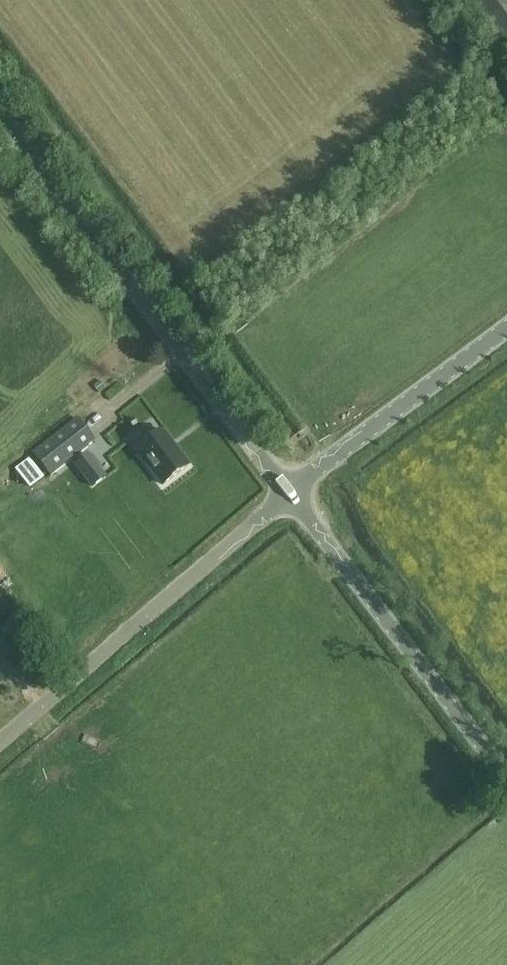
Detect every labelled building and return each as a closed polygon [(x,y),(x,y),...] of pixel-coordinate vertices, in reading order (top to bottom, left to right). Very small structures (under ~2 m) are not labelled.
[(506,52),(506,0),(481,0),(473,6),(506,52)] [(50,475),(94,441),(77,419),(33,453),(50,475)] [(188,466),(162,430),(136,450),(163,485),(188,466)] [(84,476),(97,465),(88,453),(75,464),(84,476)] [(9,613),(0,603),(0,621),(9,613)]
